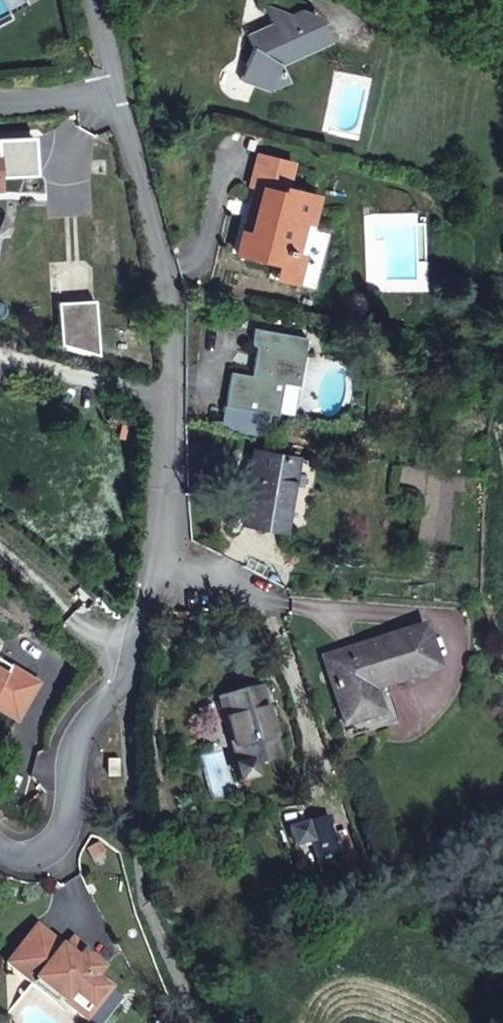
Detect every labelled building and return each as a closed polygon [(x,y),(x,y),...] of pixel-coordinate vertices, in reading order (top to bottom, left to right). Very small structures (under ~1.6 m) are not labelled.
[(317,14),(302,9),(261,28),(262,32),(250,38),(253,47),(241,80),(270,90),(289,80),(280,64),(329,40),(317,14)] [(261,28),(248,35),(250,38),(262,32),(261,28)] [(311,223),(317,196),(285,188),(291,163),(257,155),(249,187),(254,188),(261,189),(250,234),(243,233),(238,254),(279,264),(276,277),(296,282),(302,256),(295,254),(303,221),(311,223)] [(250,234),(261,189),(254,188),(243,233),(250,234)] [(57,303),(59,349),(96,347),(94,300),(57,303)] [(298,384),(306,336),(255,327),(252,340),(253,342),(254,343),(254,345),(257,345),(252,375),(231,372),(224,419),(268,426),(270,412),(277,413),(283,381),(298,384)] [(268,426),(224,419),(223,426),(267,433),(268,426)] [(297,457),(255,450),(242,522),(284,530),(297,457)] [(423,627),(325,658),(328,669),(335,667),(339,679),(332,681),(345,723),(371,716),(362,687),(369,684),(370,689),(371,689),(436,669),(423,627)] [(0,660),(0,679),(2,680),(11,666),(0,660)] [(17,720),(39,683),(11,666),(2,680),(0,679),(0,710),(17,720)] [(339,679),(335,667),(328,669),(332,681),(339,679)] [(370,689),(369,684),(362,687),(371,716),(378,713),(371,689),(370,689)] [(281,756),(264,689),(218,701),(235,766),(233,766),(238,784),(255,779),(252,764),(281,756)] [(119,757),(108,757),(109,775),(119,775),(119,757)] [(344,832),(340,833),(338,825),(332,826),(329,816),(288,827),(294,845),(310,841),(320,876),(354,865),(344,832)] [(64,950),(77,961),(83,953),(85,951),(72,941),(64,950)] [(102,969),(83,953),(77,961),(64,950),(61,948),(43,969),(19,950),(6,966),(32,986),(36,982),(84,1022),(111,989),(96,977),(102,969)]
